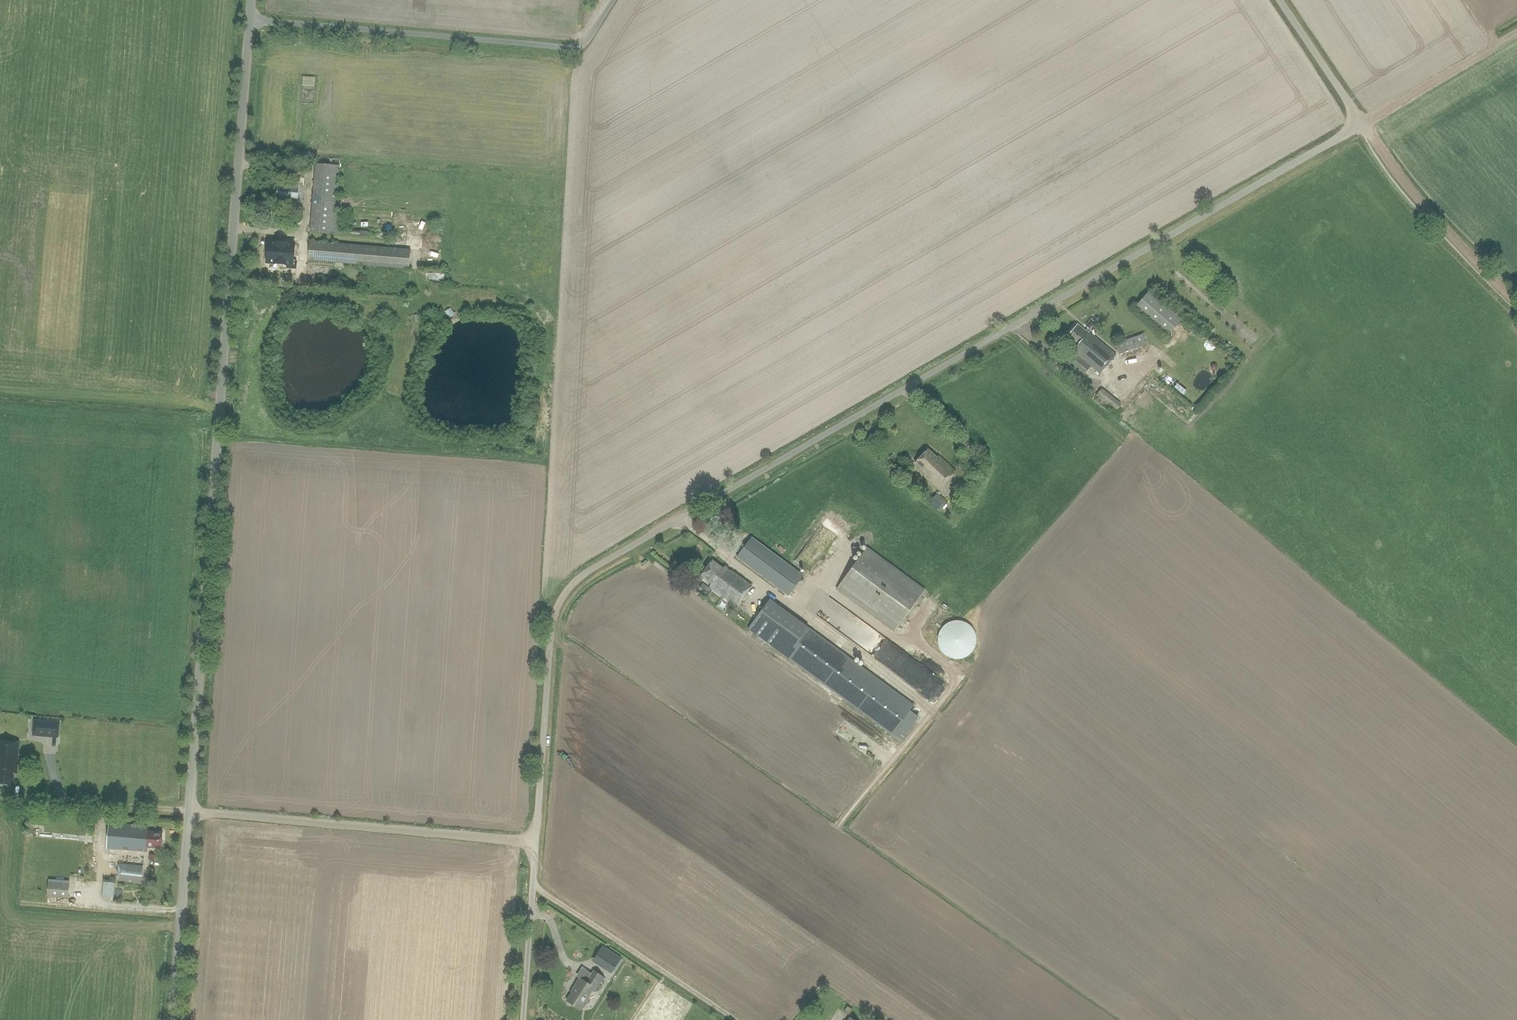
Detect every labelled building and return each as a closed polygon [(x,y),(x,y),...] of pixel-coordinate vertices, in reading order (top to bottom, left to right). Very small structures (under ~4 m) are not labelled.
[(315,86),(315,77),(303,77),(303,85),(315,86)] [(312,200),(311,199),(311,207),(312,207),(310,226),(308,225),(307,231),(311,231),(311,232),(343,234),(345,211),(337,210),(341,166),(340,166),(340,160),(316,158),(312,200)] [(302,205),(304,186),(280,184),(280,187),(277,187),(276,196),(279,197),(279,203),(302,205)] [(266,241),(264,261),(288,263),(289,243),(266,241)] [(409,269),(411,250),(310,241),(308,260),(409,269)] [(1149,292),(1135,308),(1167,336),(1182,320),(1149,292)] [(450,318),(455,314),(451,308),(446,311),(450,318)] [(1100,373),(1116,354),(1088,331),(1090,329),(1089,329),(1095,321),(1091,319),(1085,326),(1087,328),(1085,331),(1077,324),(1067,336),(1077,345),(1072,350),(1077,354),(1069,364),(1083,375),(1090,366),(1100,373)] [(1147,344),(1143,333),(1116,342),(1120,353),(1147,344)] [(1114,414),(1121,404),(1101,389),(1093,398),(1114,414)] [(937,458),(928,450),(928,449),(915,463),(922,470),(921,471),(924,474),(923,475),(940,490),(956,472),(938,456),(937,458)] [(917,483),(921,479),(917,475),(913,479),(917,483)] [(942,510),(947,502),(937,493),(931,500),(942,510)] [(802,577),(750,538),(737,557),(789,595),(802,577)] [(894,632),(924,590),(867,548),(836,589),(894,632)] [(736,607),(751,586),(724,566),(722,568),(712,561),(700,577),(711,584),(709,587),(736,607)] [(712,590),(703,583),(699,588),(708,595),(712,590)] [(892,735),(910,710),(913,706),(769,599),(748,628),(892,735)] [(976,642),(976,636),(974,629),(970,624),(964,621),(958,620),(951,621),(946,624),(941,629),(939,635),(939,641),(941,648),(945,653),(951,656),(957,657),(964,656),(969,653),(974,648),(976,642)] [(938,701),(950,684),(889,638),(882,647),(884,649),(878,657),(938,701)] [(60,722),(35,720),(35,728),(35,733),(45,734),(45,735),(58,736),(60,722)] [(20,743),(0,741),(0,784),(14,785),(15,775),(17,776),(20,743)] [(161,848),(162,831),(146,830),(147,826),(109,822),(107,849),(147,852),(147,847),(161,848)] [(142,884),(144,866),(120,864),(118,881),(142,884)] [(104,881),(102,897),(114,898),(115,882),(104,881)] [(68,898),(69,884),(48,882),(47,896),(68,898)] [(594,960),(614,972),(624,957),(604,944),(594,960)] [(577,976),(579,978),(570,992),(571,993),(566,1001),(579,1009),(592,990),(594,991),(603,977),(593,971),(592,973),(583,967),(577,976)]
